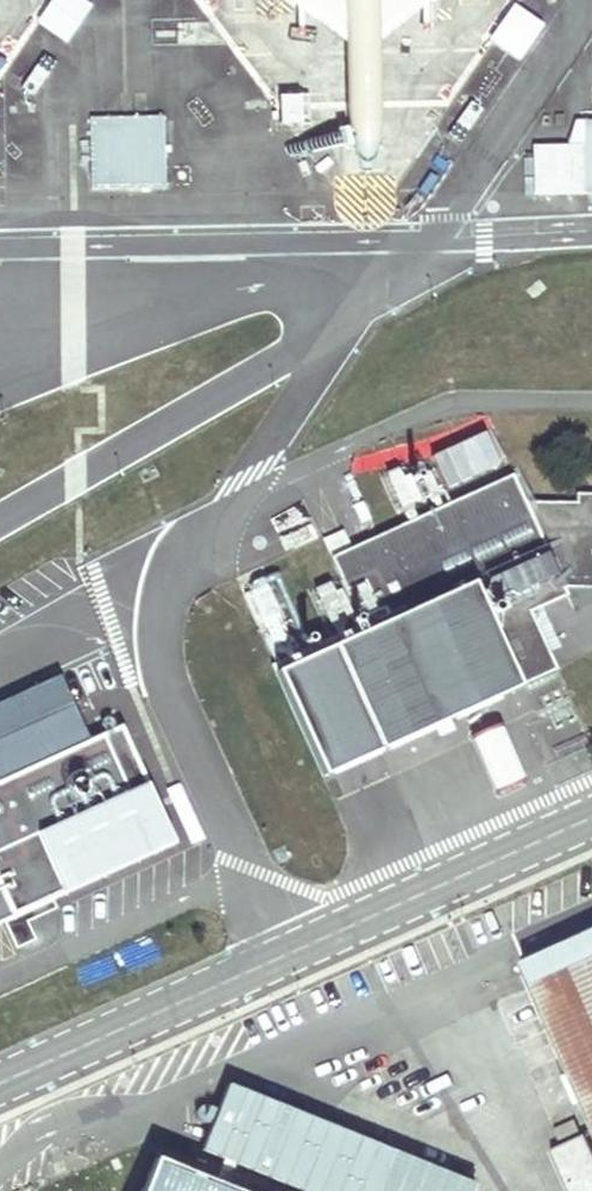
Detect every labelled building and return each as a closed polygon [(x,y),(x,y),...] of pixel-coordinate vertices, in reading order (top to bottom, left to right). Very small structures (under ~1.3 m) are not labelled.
[(166,187),(164,116),(90,117),(92,189),(166,187)] [(516,472),(330,554),(361,624),(468,577),(547,542),(528,499),(516,472)] [(528,499),(547,542),(565,584),(591,584),(591,491),(574,491),(575,502),(528,499)] [(565,584),(547,542),(468,577),(516,687),(561,668),(535,608),(569,593),(565,584)] [(361,624),(327,639),(376,749),(516,687),(468,577),(361,624)] [(521,963),(591,1123),(591,932),(521,963)] [(217,1079),(189,1151),(290,1190),(472,1190),(476,1182),(217,1079)] [(135,1157),(126,1177),(121,1190),(218,1190),(135,1157)]
